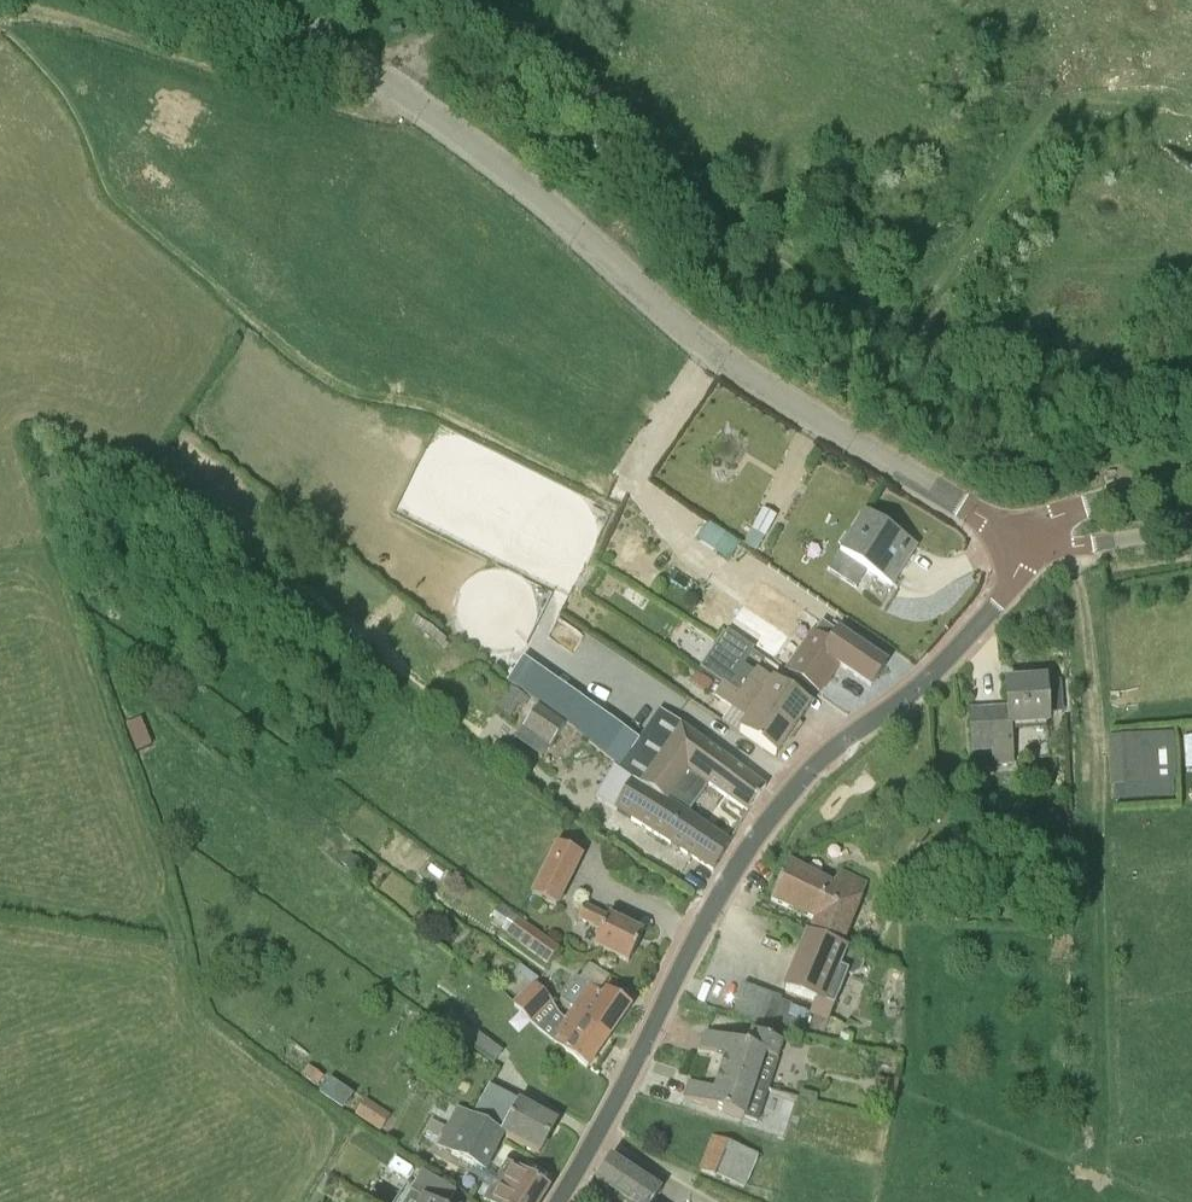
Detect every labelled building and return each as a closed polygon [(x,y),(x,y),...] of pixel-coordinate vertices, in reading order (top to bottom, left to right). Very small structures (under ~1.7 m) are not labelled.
[(763,509),(752,530),(752,531),(744,545),(756,552),(765,538),(777,517),(763,509)] [(840,553),(874,575),(863,592),(883,603),(893,587),(892,586),(911,555),(891,542),(896,533),(865,513),(852,534),(840,553)] [(741,544),(710,523),(698,540),(729,561),(741,544)] [(785,670),(799,680),(819,693),(838,665),(871,688),(886,665),(837,632),(822,622),(815,633),(812,631),(785,670)] [(810,707),(755,670),(755,671),(745,664),(752,651),(725,632),(715,647),(736,661),(722,683),(723,684),(721,687),(791,735),(810,707)] [(1060,681),(1045,681),(1045,680),(1005,683),(1007,710),(970,712),(977,752),(993,750),(995,765),(1015,763),(1011,727),(1051,724),(1049,714),(1062,713),(1060,681)] [(791,735),(721,687),(715,697),(750,722),(742,733),(776,757),(791,735)] [(565,726),(539,705),(522,728),(550,747),(565,726)] [(634,781),(688,814),(708,785),(747,813),(766,788),(684,727),(659,710),(640,738),(617,769),(634,781)] [(129,727),(140,754),(155,747),(144,721),(129,727)] [(1157,735),(1107,739),(1110,786),(1160,783),(1157,735)] [(617,769),(616,768),(598,799),(614,809),(634,781),(617,769)] [(729,843),(688,814),(634,781),(614,809),(713,871),(729,843)] [(560,842),(535,896),(560,908),(586,855),(560,842)] [(367,866),(357,857),(347,869),(358,877),(367,866)] [(815,920),(809,935),(841,947),(863,900),(852,895),(858,881),(840,873),(835,885),(788,864),(771,901),(815,920)] [(629,963),(643,935),(586,905),(580,918),(603,929),(595,946),(629,963)] [(507,934),(508,934),(548,963),(560,948),(513,914),(501,930),(507,934)] [(847,950),(809,935),(785,991),(815,1003),(810,1014),(828,1020),(848,972),(855,974),(861,971),(863,964),(861,958),(856,956),(846,952),(847,950)] [(608,1038),(630,1007),(610,992),(604,999),(576,979),(566,993),(568,995),(563,1000),(574,1009),(566,1020),(556,1033),(574,1048),(588,1025),(608,1038)] [(556,1033),(566,1020),(560,1014),(550,1001),(534,986),(512,1007),(529,1022),(587,1069),(608,1038),(588,1025),(574,1048),(556,1033)] [(802,1035),(809,1010),(780,1000),(781,997),(759,990),(748,1020),(802,1035)] [(456,1017),(448,1027),(494,1063),(503,1052),(479,1034),(478,1034),(456,1017)] [(720,1075),(768,1091),(778,1060),(777,1060),(783,1042),(751,1032),(746,1047),(706,1033),(700,1050),(726,1058),(720,1075)] [(758,1123),(768,1091),(720,1075),(715,1091),(689,1083),(684,1099),(741,1120),(742,1118),(758,1123)] [(557,1123),(490,1086),(475,1113),(498,1127),(492,1136),(500,1141),(503,1134),(539,1154),(557,1123)] [(384,1129),(394,1113),(368,1096),(358,1112),(384,1129)] [(485,1172),(500,1141),(492,1136),(498,1127),(475,1113),(473,1116),(457,1108),(436,1146),(485,1172)] [(755,1156),(712,1137),(697,1171),(741,1189),(755,1156)] [(670,1198),(610,1160),(596,1183),(626,1201),(669,1201),(670,1198)] [(487,1201),(540,1201),(548,1189),(506,1162),(482,1199),(487,1201)] [(456,1193),(423,1172),(405,1201),(451,1201),(456,1193)]
